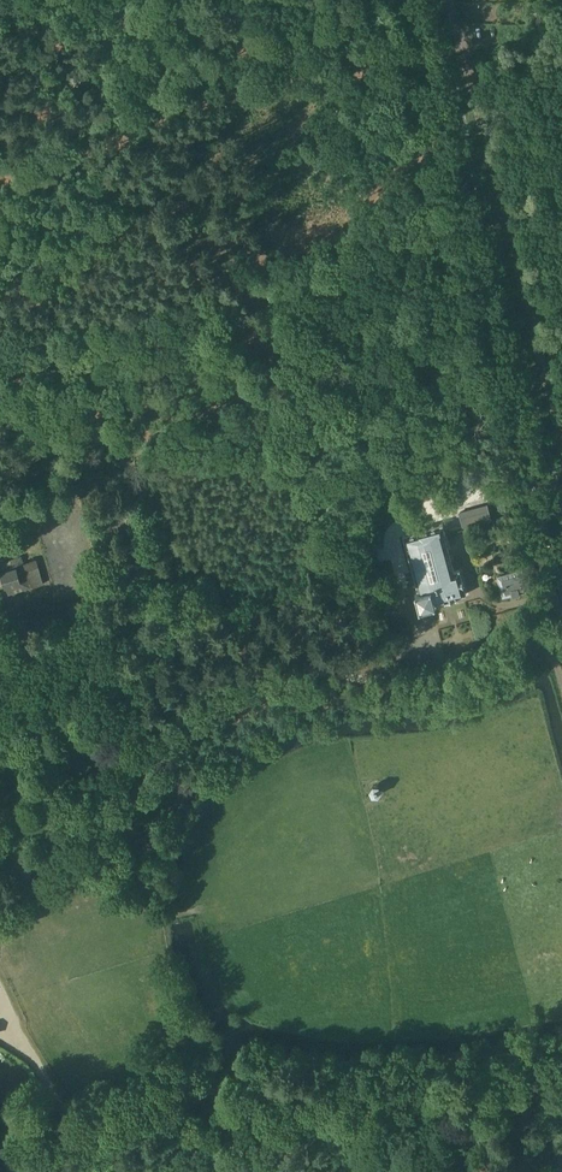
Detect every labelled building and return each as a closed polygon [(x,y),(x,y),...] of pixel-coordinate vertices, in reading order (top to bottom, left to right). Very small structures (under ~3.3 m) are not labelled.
[(96,506),(97,509),(131,498),(130,494),(96,506)] [(460,512),(463,526),(491,518),(487,505),(460,512)] [(126,517),(128,527),(134,526),(134,525),(140,524),(139,519),(134,520),(133,515),(126,517)] [(403,535),(419,592),(417,592),(415,592),(420,608),(436,604),(436,603),(466,594),(460,569),(454,571),(444,535),(445,534),(443,524),(415,531),(415,532),(403,535)] [(8,594),(31,587),(23,562),(21,556),(0,563),(0,567),(8,594)] [(497,575),(503,596),(530,589),(524,568),(497,575)] [(372,796),(379,796),(383,790),(379,784),(373,784),(369,790),(372,796)] [(547,1154),(552,1171),(561,1171),(561,1150),(547,1154)]
